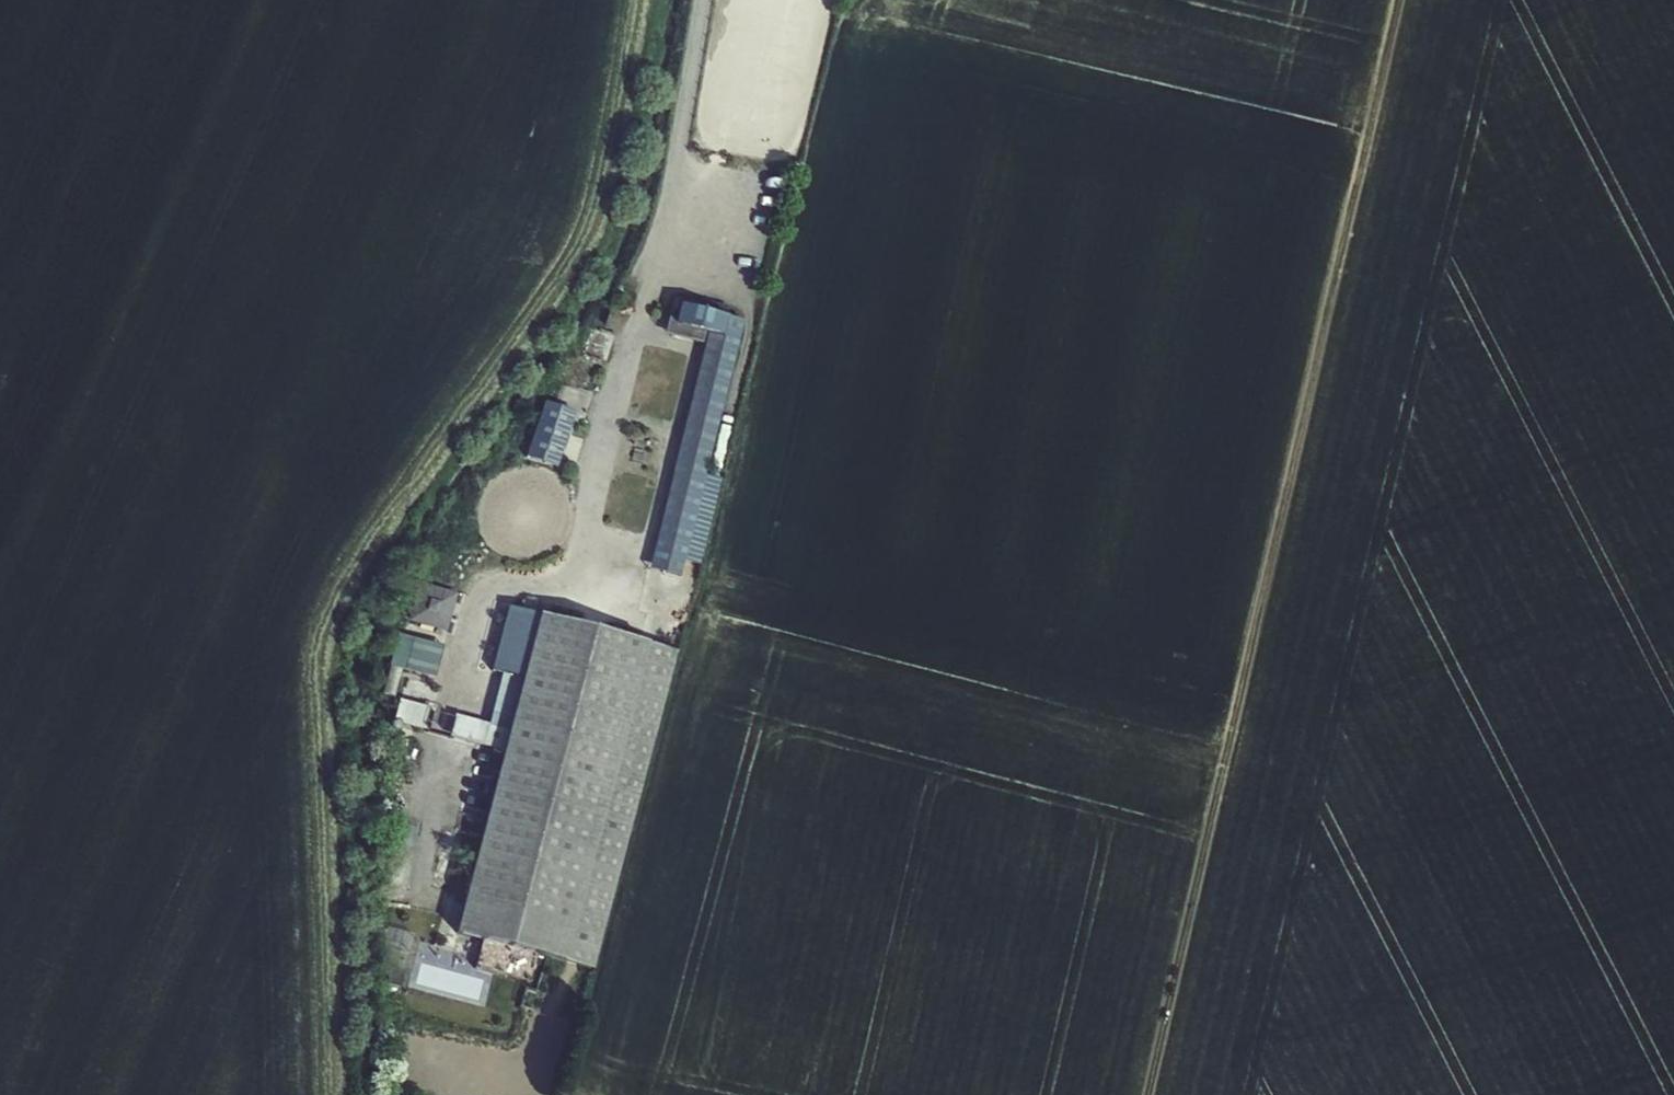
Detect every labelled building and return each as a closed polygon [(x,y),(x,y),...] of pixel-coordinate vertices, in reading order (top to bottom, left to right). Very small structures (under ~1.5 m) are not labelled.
[(706,475),(744,322),(681,306),(676,326),(709,333),(650,570),(681,577),(685,561),(706,475)] [(576,413),(545,402),(527,458),(558,468),(576,413)] [(706,475),(685,561),(701,565),(723,480),(706,475)] [(458,594),(417,583),(408,621),(448,634),(458,594)] [(489,724),(455,715),(449,737),(504,752),(540,616),(509,607),(492,670),(502,674),(489,724)] [(599,970),(679,653),(540,616),(504,752),(487,816),(482,838),(457,934),(599,970)] [(444,647),(398,634),(389,666),(436,678),(444,647)] [(432,709),(400,700),(394,722),(426,731),(432,709)] [(482,838),(487,816),(461,809),(455,831),(482,838)]
